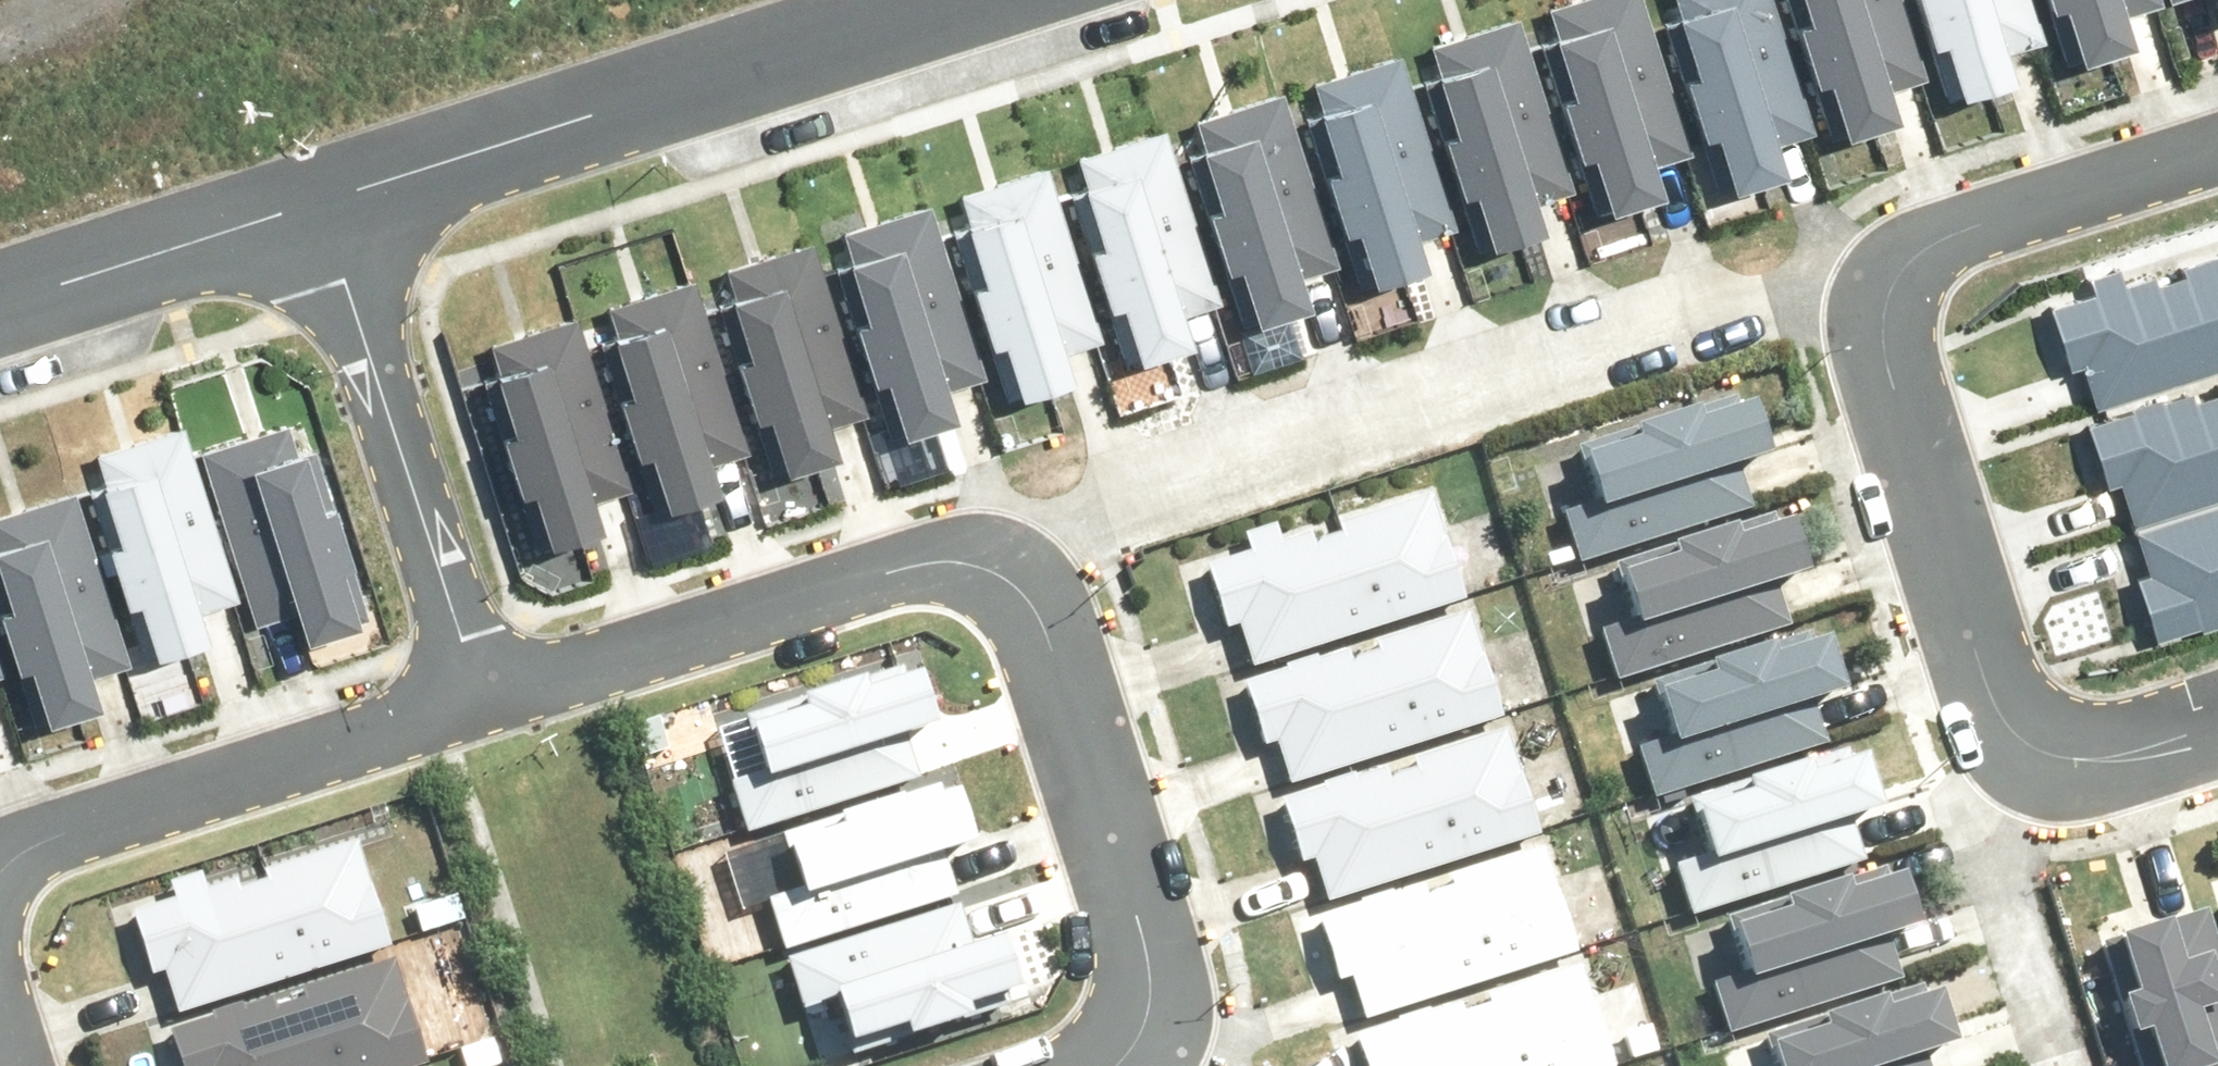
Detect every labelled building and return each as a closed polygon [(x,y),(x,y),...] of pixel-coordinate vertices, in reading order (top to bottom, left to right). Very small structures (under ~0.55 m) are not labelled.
[(1596,217),(1650,201),(1641,171),(1682,159),(1634,0),(1620,0),(1552,20),(1561,51),(1548,55),(1563,104),(1547,109),(1566,174),(1582,169),(1596,217)] [(1723,190),(1776,174),(1768,145),(1809,133),(1769,0),(1681,0),(1688,25),(1675,29),(1690,78),(1674,83),(1693,148),(1709,143),(1723,190)] [(1834,144),(1887,128),(1878,99),(1919,87),(1893,0),(1790,0),(1800,32),(1784,37),(1803,101),(1819,96),(1834,144)] [(1954,104),(2007,88),(1998,59),(2039,47),(2025,0),(1905,0),(1924,61),(1939,56),(1954,104)] [(2068,65),(2121,49),(2112,19),(2153,7),(2151,0),(2031,0),(2038,22),(2054,17),(2068,65)] [(2211,15),(2217,13),(2217,0),(2206,0),(2211,15)] [(1467,207),(1481,255),(1535,239),(1526,210),(1567,197),(1518,35),(1437,59),(1446,89),(1433,93),(1448,143),(1432,147),(1451,212),(1467,207)] [(1351,239),(1365,287),(1418,271),(1409,242),(1451,230),(1402,67),(1321,91),(1330,122),(1317,126),(1332,175),(1316,180),(1335,244),(1351,239)] [(1234,275),(1248,322),(1301,306),(1292,277),(1333,265),(1285,102),(1204,126),(1213,157),(1199,161),(1214,210),(1198,215),(1218,279),(1234,275)] [(1114,315),(1128,363),(1182,347),(1173,318),(1214,306),(1165,143),(1084,167),(1093,198),(1080,202),(1095,251),(1079,256),(1098,320),(1114,315)] [(999,351),(1014,398),(1067,382),(1058,353),(1099,341),(1050,178),(969,202),(978,233),(965,237),(980,286),(964,291),(983,355),(999,351)] [(882,391),(896,439),(949,423),(940,394),(982,382),(933,219),(852,243),(861,274),(848,278),(863,327),(847,332),(866,396),(882,391)] [(762,423),(777,471),(830,455),(821,426),(862,413),(813,250),(732,275),(741,305),(728,309),(743,359),(727,363),(747,428),(762,423)] [(2099,413),(2217,375),(2217,260),(2047,315),(2068,378),(2086,372),(2099,413)] [(640,459),(654,507),(707,491),(698,462),(739,450),(690,287),(609,311),(619,341),(605,345),(620,395),(604,399),(624,464),(640,459)] [(521,501),(535,548),(588,532),(579,503),(621,491),(571,328),(490,352),(500,383),(486,387),(501,436),(485,441),(505,505),(521,501)] [(2141,533),(2217,508),(2217,394),(2089,435),(2109,498),(2127,492),(2141,533)] [(1557,518),(1574,569),(1745,513),(1733,475),(1752,469),(1730,402),(1534,466),(1551,520),(1557,518)] [(303,642),(356,626),(340,572),(353,569),(334,508),(324,511),(307,453),(297,456),(289,428),(198,455),(247,619),(292,606),(303,642)] [(129,612),(146,666),(198,650),(188,615),(233,601),(184,437),(93,464),(101,492),(92,495),(109,552),(99,555),(117,616),(129,612)] [(1250,672),(1273,668),(1469,605),(1435,492),(1193,568),(1216,640),(1238,633),(1250,672)] [(36,727),(89,712),(78,676),(123,662),(74,498),(0,520),(0,654),(7,678),(20,674),(36,727)] [(2147,644),(2217,622),(2217,508),(2141,533),(2155,583),(2131,590),(2147,644)] [(1597,636),(1614,686),(1785,631),(1772,593),(1792,587),(1770,520),(1574,584),(1591,638),(1597,636)] [(1288,791),(1312,787),(1507,724),(1473,612),(1232,687),(1254,759),(1276,752),(1288,791)] [(1634,752),(1650,803),(1821,748),(1809,710),(1828,704),(1807,637),(1610,701),(1628,754),(1634,752)] [(725,779),(742,831),(920,773),(911,745),(960,729),(935,655),(742,718),(758,768),(725,779)] [(1333,909),(1356,905),(1551,842),(1518,730),(1276,805),(1298,877),(1320,870),(1333,909)] [(1676,870),(1692,921),(1864,866),(1851,828),(1870,822),(1849,755),(1652,818),(1670,872),(1676,870)] [(750,913),(767,964),(945,906),(936,878),(985,862),(960,788),(767,852),(783,902),(750,913)] [(1365,1027),(1388,1022),(1584,960),(1550,847),(1308,923),(1331,995),(1353,988),(1365,1027)] [(366,864),(142,924),(157,980),(180,974),(190,1012),(391,959),(366,864)] [(1707,990),(1723,1041),(1894,986),(1882,948),(1901,942),(1879,875),(1683,939),(1700,992),(1707,990)] [(2141,1065),(2217,1065),(2217,940),(2205,899),(2099,932),(2141,1065)] [(784,980),(802,1032),(835,1021),(850,1065),(866,1065),(1045,1007),(1021,933),(972,949),(962,921),(784,980)] [(1581,965),(1339,1041),(1347,1065),(1611,1065),(1581,965)] [(172,1039),(179,1065),(419,1065),(396,979),(172,1039)] [(1920,1063),(1940,1056),(1918,990),(1721,1053),(1725,1065),(1921,1065),(1920,1063)]
